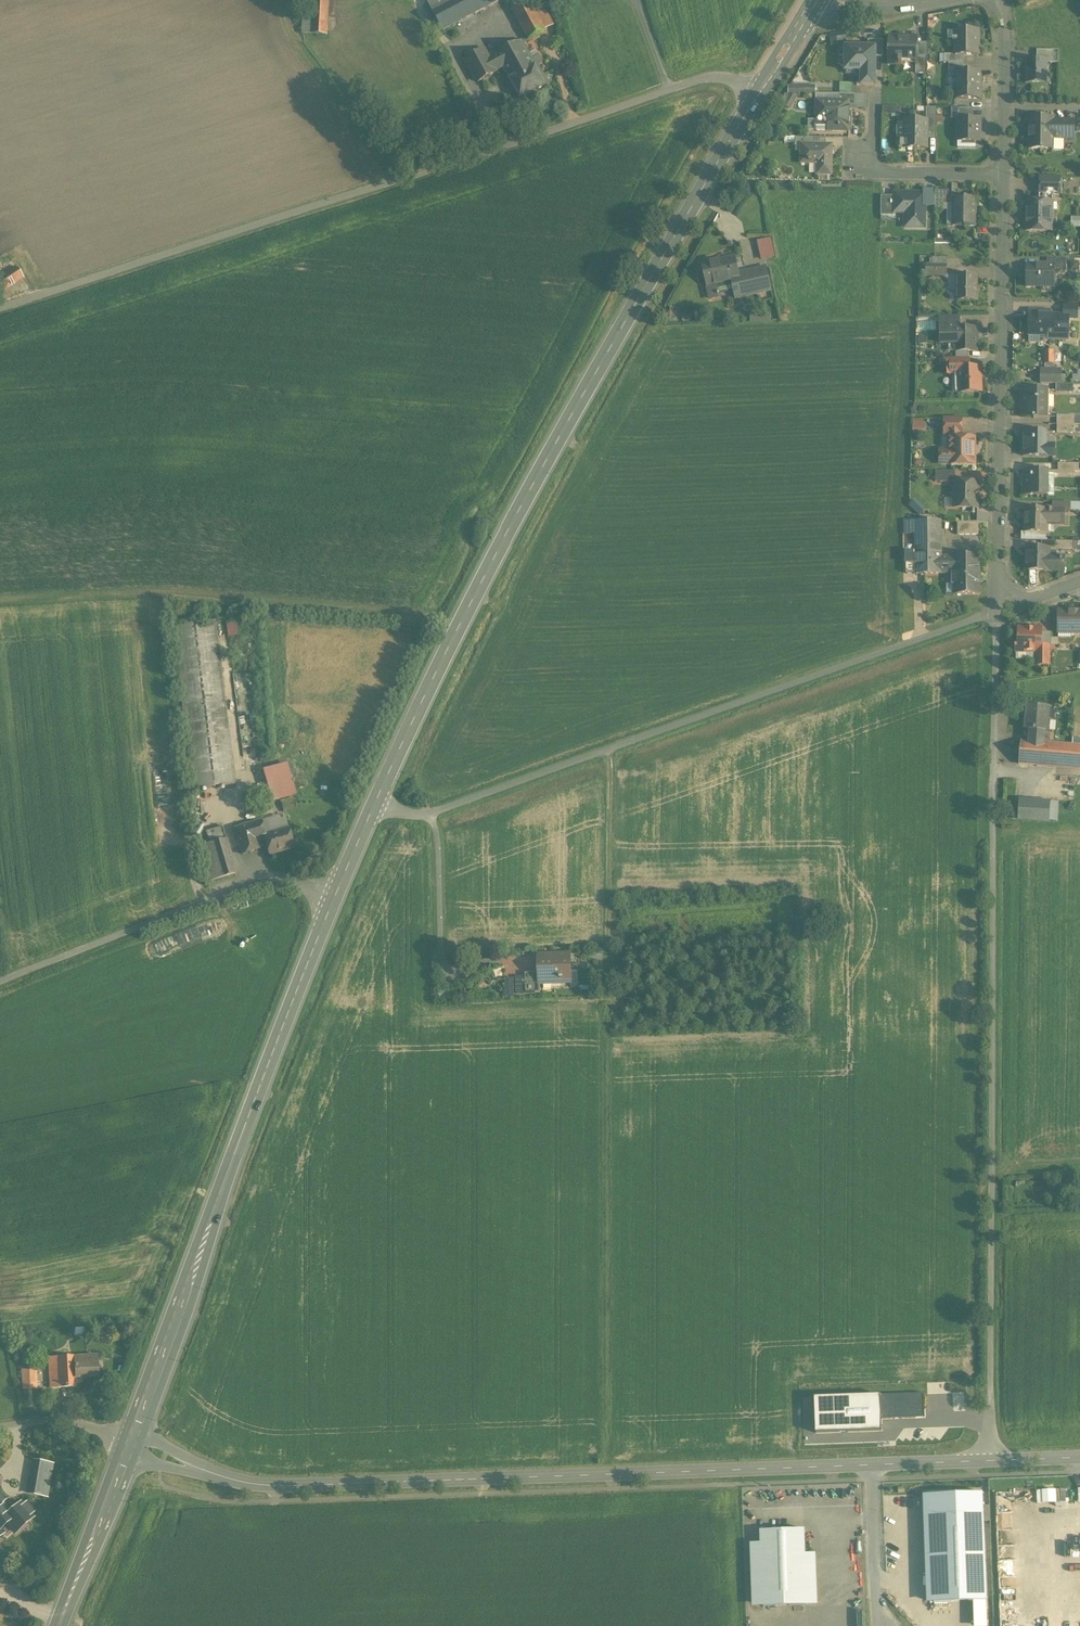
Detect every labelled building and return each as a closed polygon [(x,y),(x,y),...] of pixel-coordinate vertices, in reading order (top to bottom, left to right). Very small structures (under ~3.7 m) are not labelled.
[(301,34),(324,35),(326,0),(302,0),(301,34)] [(428,2),(443,31),(501,0),(432,0),(428,2)] [(530,2),(514,11),(529,40),(546,31),(530,2)] [(979,30),(957,30),(957,39),(953,39),(953,42),(955,42),(955,54),(955,55),(962,56),(978,55),(979,30)] [(900,38),(888,38),(888,64),(898,64),(898,67),(901,67),(901,60),(916,60),(917,60),(917,56),(917,37),(915,37),(915,39),(900,39),(900,38)] [(531,60),(522,42),(522,41),(521,42),(498,54),(497,54),(497,55),(497,56),(489,60),(495,71),(503,67),(520,99),(546,86),(549,84),(539,65),(543,63),(539,56),(531,60)] [(875,48),(845,48),(845,70),(863,70),(863,85),(875,86),(875,57),(875,48)] [(485,51),(466,61),(477,83),(496,72),(495,71),(489,60),(485,51)] [(955,54),(944,54),(944,62),(948,62),(963,63),(962,56),(955,55),(955,54)] [(927,56),(917,56),(917,60),(916,60),(916,74),(927,74),(927,56)] [(1047,60),(1026,60),(1026,84),(1047,84),(1047,60)] [(963,63),(948,62),(947,76),(956,76),(956,72),(963,71),(963,63)] [(980,72),(963,71),(956,72),(956,76),(958,75),(958,88),(955,88),(955,99),(979,99),(980,72)] [(797,107),(797,93),(817,93),(817,85),(788,84),(788,107),(797,107)] [(855,95),(838,95),(838,100),(849,100),(849,105),(855,105),(855,95)] [(838,100),(816,100),(816,119),(828,119),(828,129),(832,129),(832,132),(841,132),(841,131),(849,131),(849,105),(849,100),(838,100)] [(936,117),(926,117),(926,121),(926,137),(936,137),(936,117)] [(1053,119),(1029,119),(1029,149),(1052,149),(1053,138),(1061,138),(1073,138),(1074,121),(1053,121),(1053,119)] [(980,120),(958,120),(958,142),(980,142),(980,120)] [(926,121),(905,121),(905,149),(926,149),(926,137),(926,121)] [(812,138),(795,138),(795,151),(800,151),(800,145),(812,145),(812,138)] [(1061,138),(1053,138),(1052,149),(1053,150),(1061,150),(1061,138)] [(812,145),(800,145),(800,151),(800,162),(819,162),(818,175),(830,175),(831,156),(829,156),(829,147),(831,147),(831,146),(812,145)] [(1060,178),(1040,178),(1040,192),(1037,192),(1037,202),(1051,202),(1051,203),(1052,203),(1052,194),(1060,194),(1060,178)] [(904,212),(904,228),(925,228),(925,194),(894,194),(894,196),(894,212),(904,212)] [(894,212),(894,196),(881,196),(881,215),(894,215),(894,212)] [(943,198),(935,198),(935,211),(943,211),(943,198)] [(976,199),(952,199),(952,226),(976,226),(976,199)] [(1037,202),(1027,202),(1026,220),(1025,220),(1025,231),(1051,231),(1051,221),(1053,219),(1053,213),(1051,211),(1051,203),(1051,202),(1037,202)] [(775,237),(759,240),(761,259),(778,257),(775,237)] [(733,257),(701,264),(709,299),(718,297),(717,293),(715,293),(714,286),(727,283),(729,291),(739,289),(736,274),(737,274),(733,257)] [(1066,258),(1047,258),(1047,265),(1054,265),(1054,270),(1066,270),(1066,258)] [(932,265),(927,265),(926,276),(947,276),(947,266),(932,265)] [(1047,265),(1027,265),(1026,287),(1054,287),(1057,284),(1057,279),(1054,277),(1054,270),(1054,265),(1047,265)] [(737,274),(736,274),(739,289),(755,286),(756,292),(761,291),(761,294),(769,292),(764,268),(737,274)] [(0,279),(0,290),(2,292),(22,279),(16,269),(0,279)] [(976,277),(956,276),(955,300),(977,301),(978,291),(975,291),(976,277)] [(1050,311),(1029,310),(1029,334),(1048,335),(1048,339),(1068,339),(1068,316),(1050,315),(1050,311)] [(959,317),(939,317),(940,330),(955,330),(955,329),(959,329),(959,317)] [(955,329),(955,330),(940,330),(940,344),(955,343),(955,352),(976,351),(975,329),(959,329),(955,329)] [(1054,350),(1045,350),(1044,363),(1053,363),(1054,350)] [(968,358),(951,359),(951,372),(951,376),(959,376),(959,369),(968,369),(968,358)] [(951,359),(942,359),(942,372),(951,372),(951,359)] [(968,369),(959,369),(959,376),(959,392),(980,392),(979,369),(968,369)] [(1060,369),(1041,369),(1041,384),(1056,384),(1060,384),(1060,369)] [(959,376),(951,376),(952,392),(959,392),(959,376)] [(1060,384),(1056,384),(1056,393),(1073,393),(1073,384),(1060,384)] [(1047,390),(1021,390),(1021,417),(1033,418),(1033,419),(1035,419),(1035,418),(1047,418),(1047,417),(1046,417),(1046,391),(1047,391),(1047,390)] [(1074,416),(1057,416),(1057,424),(1074,425),(1074,416)] [(914,418),(914,434),(926,434),(926,418),(914,418)] [(961,418),(944,418),(944,434),(945,434),(949,434),(961,434),(961,418)] [(1074,425),(1057,424),(1056,433),(1074,433),(1074,425)] [(1046,432),(1023,431),(1022,456),(1045,457),(1045,456),(1054,457),(1055,446),(1046,446),(1046,432)] [(961,438),(961,434),(949,434),(949,451),(942,451),(940,453),(940,462),(942,464),(949,464),(949,465),(974,464),(974,455),(975,454),(975,448),(974,447),(974,438),(961,438)] [(1075,464),(1057,463),(1057,472),(1075,472),(1075,464)] [(955,471),(935,471),(935,482),(955,483),(955,471)] [(1047,471),(1024,471),(1024,495),(1047,496),(1047,471)] [(955,483),(954,491),(953,493),(953,499),(954,500),(958,500),(958,508),(977,509),(977,483),(955,483)] [(920,515),(927,509),(917,499),(910,505),(920,515)] [(1070,503),(1053,502),(1053,511),(1064,511),(1070,511),(1070,503)] [(1070,503),(1070,511),(1079,511),(1079,503),(1070,503)] [(1046,510),(1026,510),(1025,532),(1046,533),(1046,523),(1046,511),(1046,510)] [(1064,511),(1053,511),(1046,511),(1046,523),(1063,524),(1064,511)] [(978,522),(957,522),(957,535),(978,535),(978,522)] [(940,523),(914,523),(913,545),(915,546),(934,546),(934,541),(940,541),(940,523)] [(934,546),(915,546),(915,573),(940,574),(940,558),(940,541),(934,541),(934,546)] [(1072,542),(1055,541),(1055,550),(1072,550),(1072,542)] [(1046,549),(1027,548),(1027,570),(1047,571),(1047,570),(1046,570),(1046,557),(1046,549)] [(978,556),(940,558),(940,573),(954,572),(955,595),(979,594),(978,556)] [(1064,557),(1046,557),(1046,570),(1047,570),(1047,571),(1064,571),(1064,557)] [(1058,611),(1058,633),(1079,633),(1079,611),(1058,611)] [(215,620),(172,626),(193,789),(236,784),(215,620)] [(239,635),(237,622),(227,623),(229,636),(239,635)] [(1041,629),(1018,629),(1018,640),(1016,640),(1016,652),(1035,652),(1035,655),(1038,655),(1038,665),(1050,665),(1050,646),(1041,646),(1041,629)] [(1048,708),(1027,706),(1025,730),(1030,730),(1029,743),(1043,744),(1044,732),(1046,732),(1048,708)] [(1021,742),(1019,764),(1079,769),(1079,747),(1043,744),(1029,743),(1021,742)] [(285,764),(265,770),(273,800),(294,794),(285,764)] [(294,797),(281,800),(284,811),(297,808),(294,797)] [(1050,802),(1019,800),(1018,820),(1049,822),(1050,802)] [(250,824),(234,829),(241,854),(258,849),(257,847),(255,840),(250,824)] [(236,873),(221,828),(205,833),(221,878),(236,873)] [(287,828),(264,835),(264,837),(266,844),(269,854),(293,847),(287,828)] [(264,837),(255,840),(257,847),(266,844),(264,837)] [(569,955),(539,956),(540,983),(570,982),(569,955)] [(534,972),(523,973),(524,994),(534,993),(534,972)] [(515,994),(515,978),(507,978),(507,994),(515,994)] [(74,1356),(49,1357),(50,1388),(75,1387),(75,1377),(74,1357),(74,1356)] [(97,1356),(74,1357),(75,1377),(77,1377),(77,1376),(96,1375),(96,1376),(98,1376),(97,1356)] [(35,1368),(23,1369),(24,1388),(35,1387),(35,1368)] [(815,1398),(816,1433),(882,1431),(881,1419),(924,1417),(924,1394),(815,1398)] [(53,1464),(33,1460),(27,1494),(47,1498),(53,1464)] [(1064,1490),(1054,1490),(1055,1507),(1065,1506),(1064,1490)] [(2,1530),(6,1525),(15,1534),(34,1517),(12,1494),(6,1499),(0,1493),(0,1531),(2,1530)] [(924,1495),(928,1603),(986,1601),(982,1493),(924,1495)] [(750,1544),(752,1607),(817,1605),(816,1554),(805,1554),(804,1530),(760,1531),(761,1543),(750,1544)]
